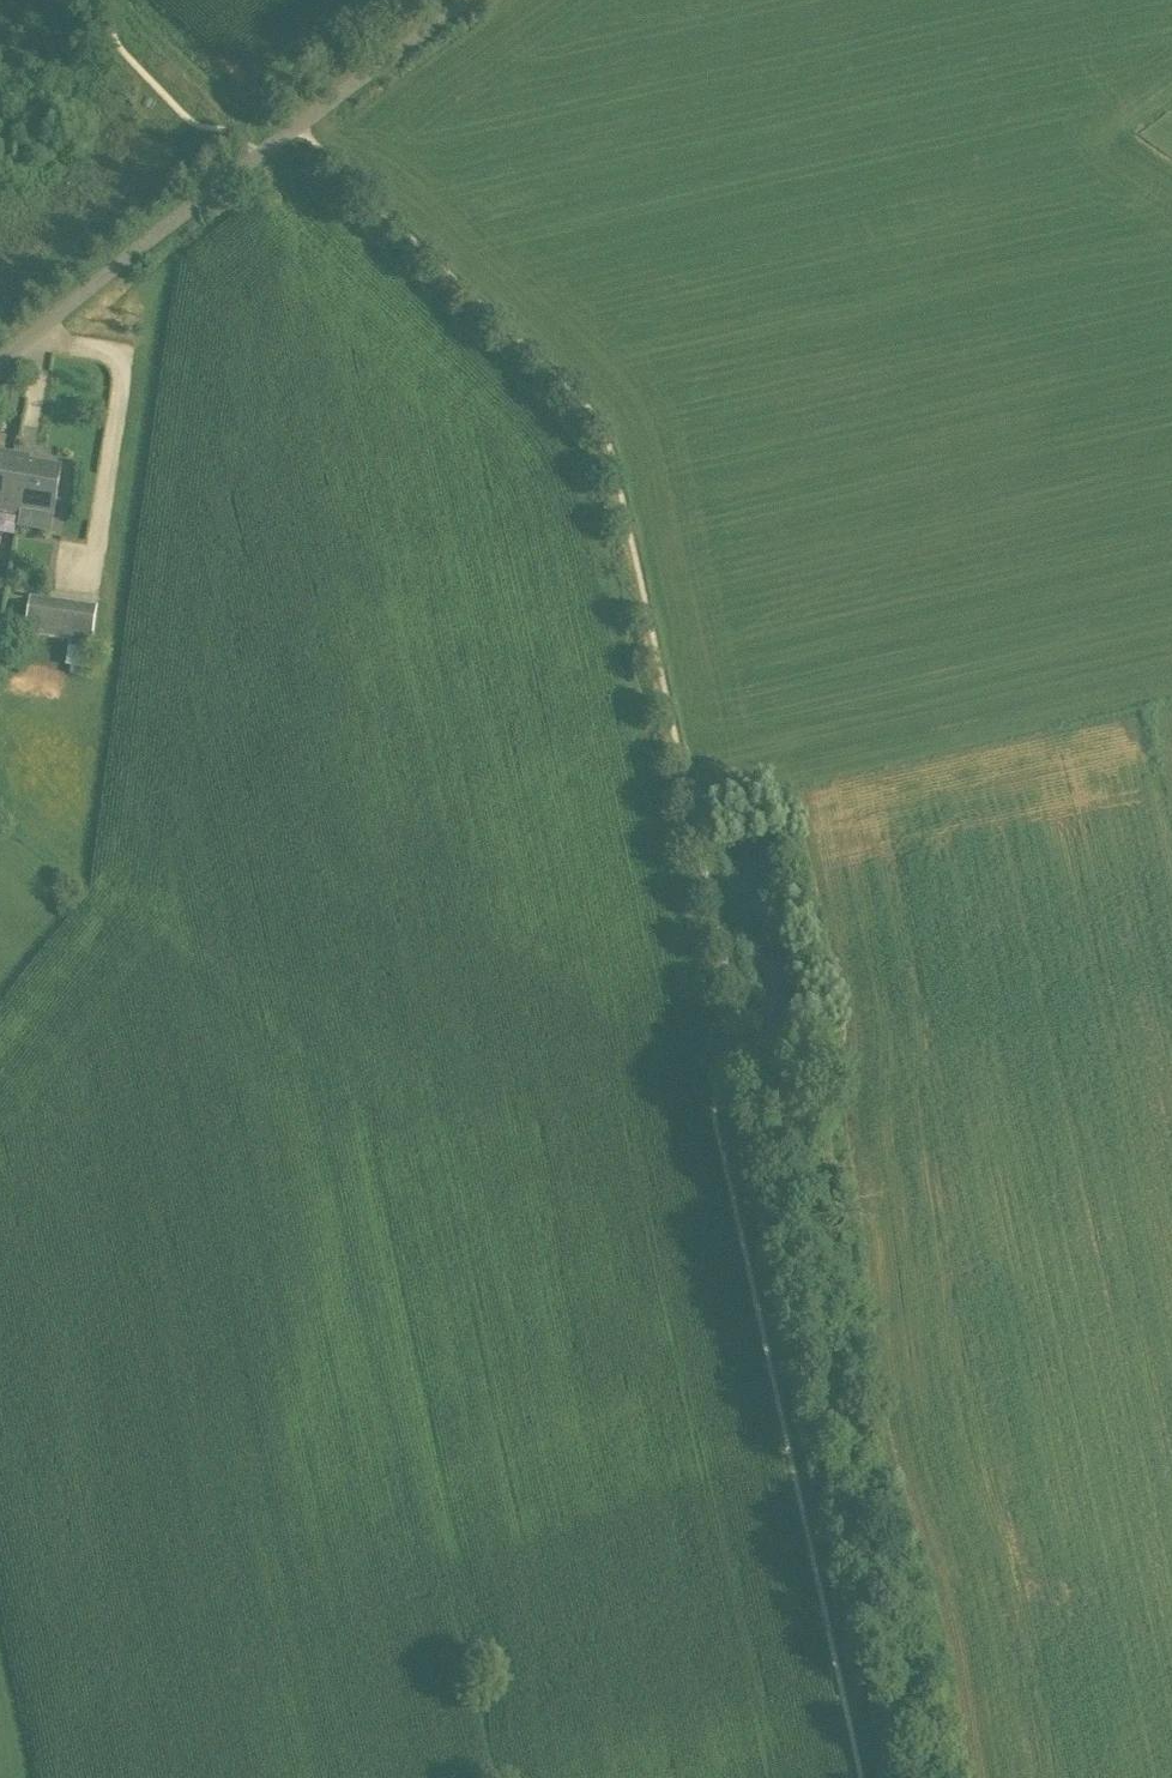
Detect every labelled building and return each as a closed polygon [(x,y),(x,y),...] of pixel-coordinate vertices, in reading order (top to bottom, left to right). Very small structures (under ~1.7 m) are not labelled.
[(61,466),(29,460),(29,456),(0,451),(0,512),(19,515),(20,510),(53,515),(61,466)] [(26,633),(48,636),(53,600),(31,597),(26,633)] [(73,646),(71,664),(85,666),(87,648),(73,646)]
